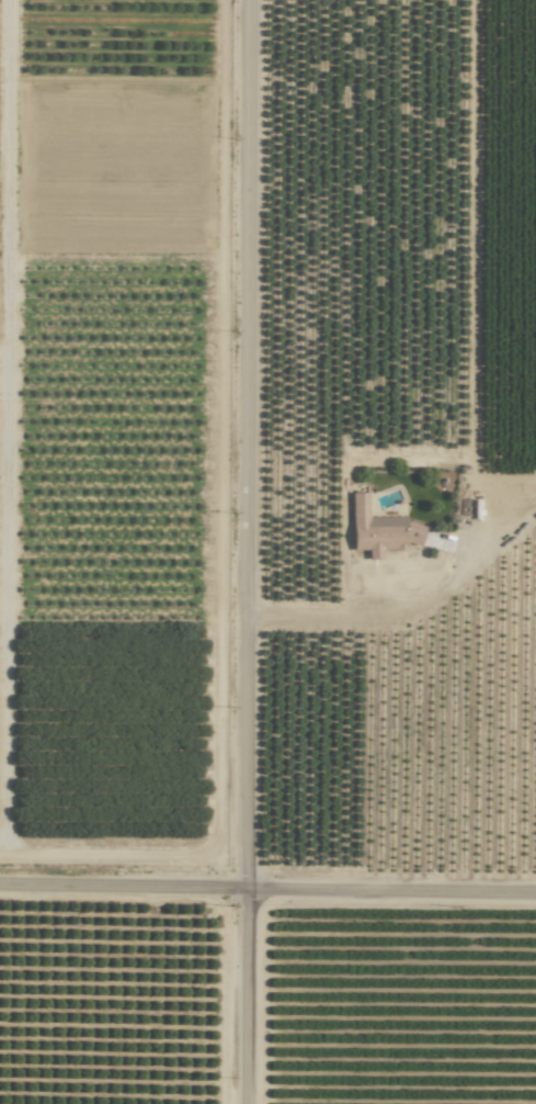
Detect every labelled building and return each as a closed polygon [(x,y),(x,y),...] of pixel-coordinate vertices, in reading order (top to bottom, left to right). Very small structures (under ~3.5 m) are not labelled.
[(351,550),(366,550),(366,559),(379,559),(379,550),(400,550),(400,545),(421,544),(420,524),(405,524),(405,516),(366,517),(366,493),(350,493),(351,550)]
